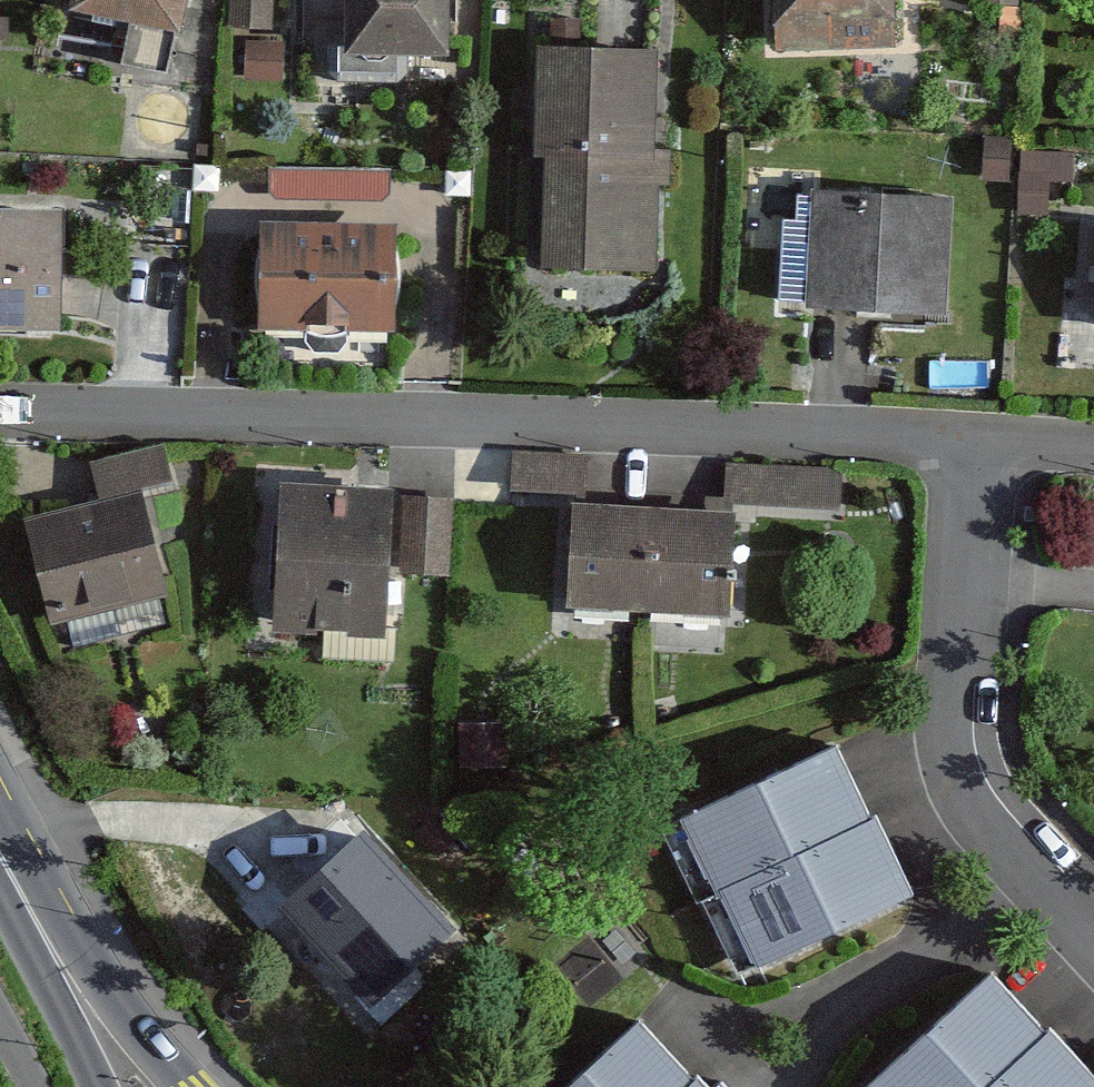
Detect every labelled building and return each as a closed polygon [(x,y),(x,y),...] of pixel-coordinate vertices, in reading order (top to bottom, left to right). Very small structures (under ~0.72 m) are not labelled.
[(71,5),(131,18),(123,58),(166,66),(179,0),(72,0),(71,5)] [(279,21),(279,0),(233,0),(234,21),(279,21)] [(344,47),(444,49),(445,0),(345,0),(344,47)] [(777,43),(889,41),(888,0),(776,0),(777,43)] [(602,50),(540,48),(537,147),(547,148),(544,265),(650,268),(653,149),(647,149),(650,51),(602,50)] [(284,161),(284,191),(389,190),(389,160),(284,161)] [(945,198),(812,194),(808,305),(941,310),(945,198)] [(0,208),(0,324),(55,324),(55,208),(0,208)] [(388,224),(261,224),(260,324),(388,325),(388,224)] [(157,444),(91,461),(100,494),(166,476),(157,444)] [(584,460),(514,459),(513,489),(584,490),(584,460)] [(841,468),(729,465),(728,500),(840,503),(841,468)] [(387,486),(281,484),(277,628),(384,631),(387,486)] [(136,490),(29,518),(55,618),(163,589),(136,490)] [(449,493),(401,491),(397,566),(446,568),(449,493)] [(652,507),(575,504),(572,607),(649,609),(652,507)] [(726,509),(652,507),(649,609),(723,611),(726,509)] [(866,816),(830,744),(681,818),(717,890),(722,887),(866,816)] [(866,816),(722,887),(759,960),(908,885),(872,813),(866,816)] [(312,886),(362,839),(340,815),(289,861),(312,886)] [(442,926),(362,839),(312,886),(289,907),(369,993),(442,926)] [(987,974),(866,1086),(980,1086),(1040,1031),(987,974)] [(636,1021),(564,1086),(681,1086),(690,1079),(636,1021)] [(1040,1031),(980,1086),(1093,1086),(1093,1080),(1045,1027),(1040,1031)] [(690,1079),(681,1086),(706,1086),(695,1075),(690,1079)]
